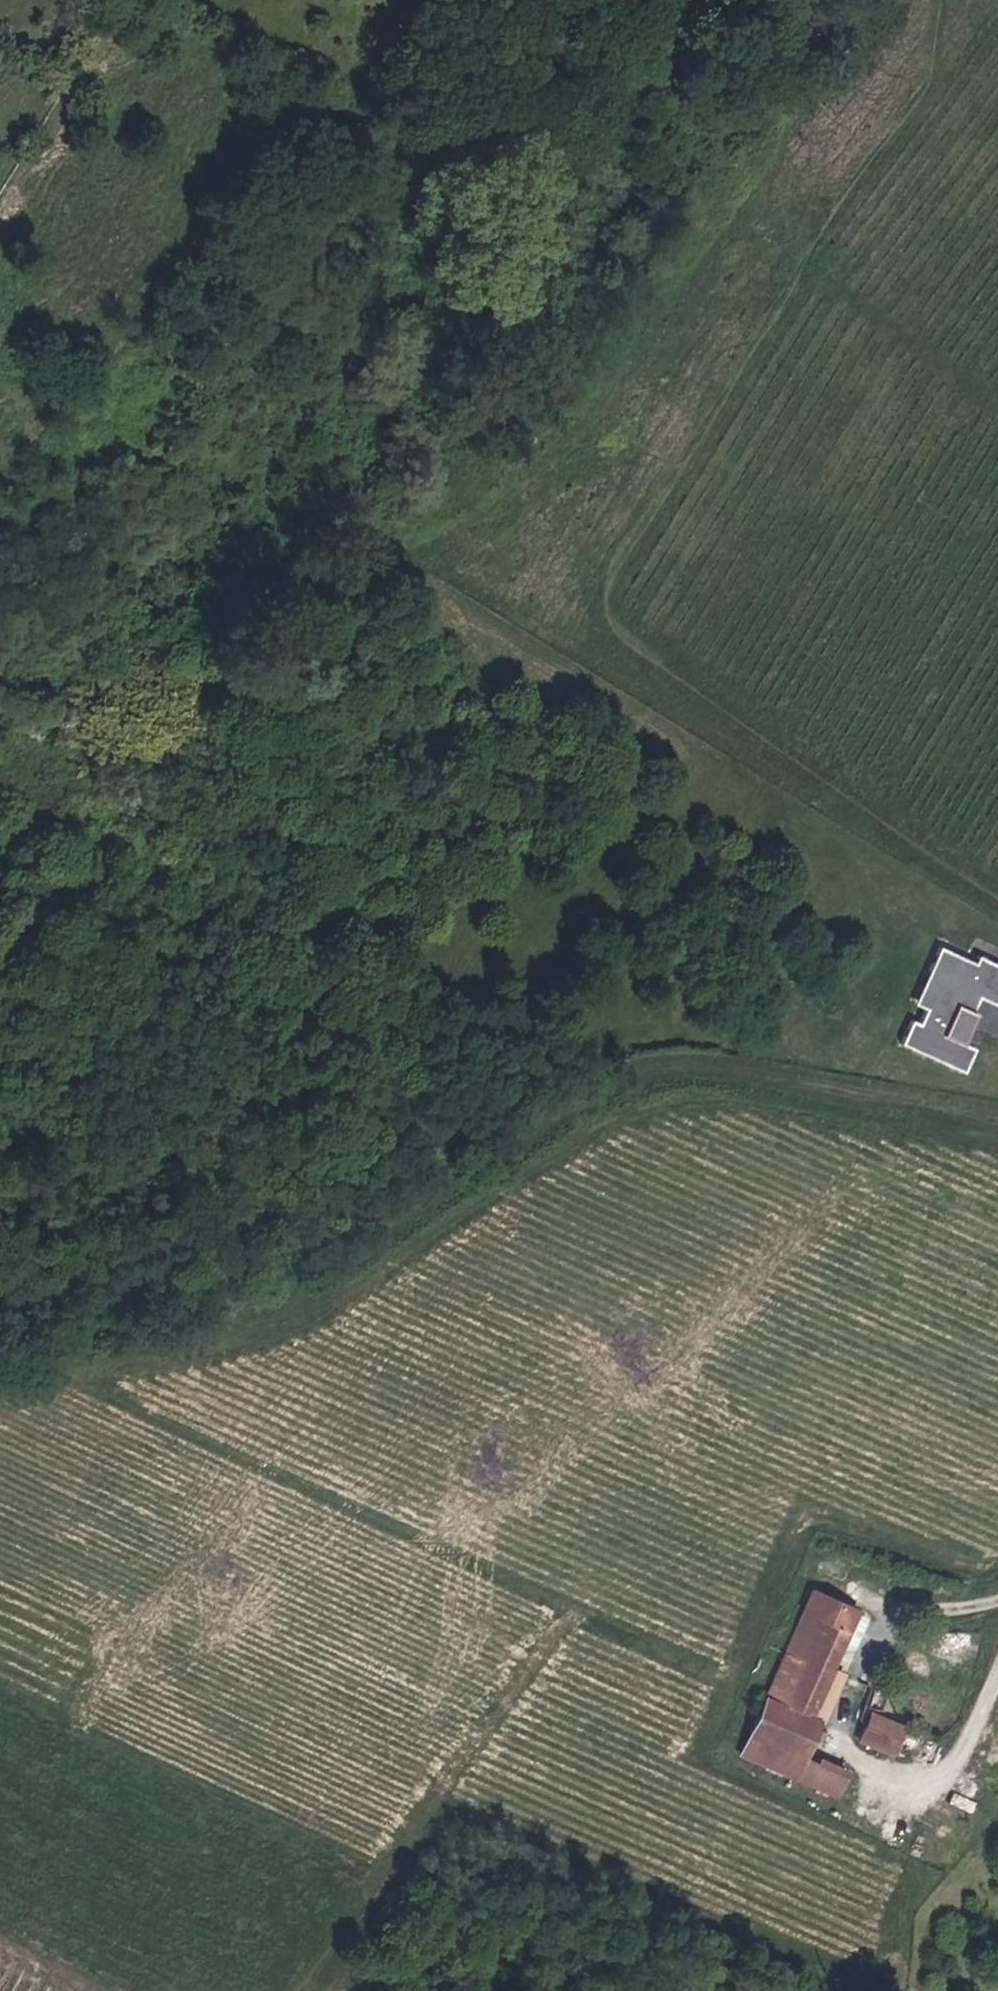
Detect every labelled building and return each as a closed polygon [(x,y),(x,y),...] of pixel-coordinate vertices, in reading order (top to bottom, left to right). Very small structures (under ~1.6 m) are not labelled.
[(975,1014),(990,989),(997,993),(997,950),(993,947),(989,954),(955,935),(942,957),(954,964),(933,1001),(928,1009),(920,1005),(908,1027),(968,1062),(981,1039),(970,1033),(980,1017),(975,1014)] [(933,1001),(954,964),(942,957),(921,995),(933,1001)] [(814,1586),(742,1743),(835,1785),(853,1794),(862,1773),(845,1765),(804,1746),(820,1709),(811,1705),(855,1607),(814,1586)] [(889,1716),(872,1709),(862,1732),(859,1740),(894,1754),(907,1723),(889,1716)] [(926,1731),(908,1724),(905,1731),(923,1739),(926,1731)]
